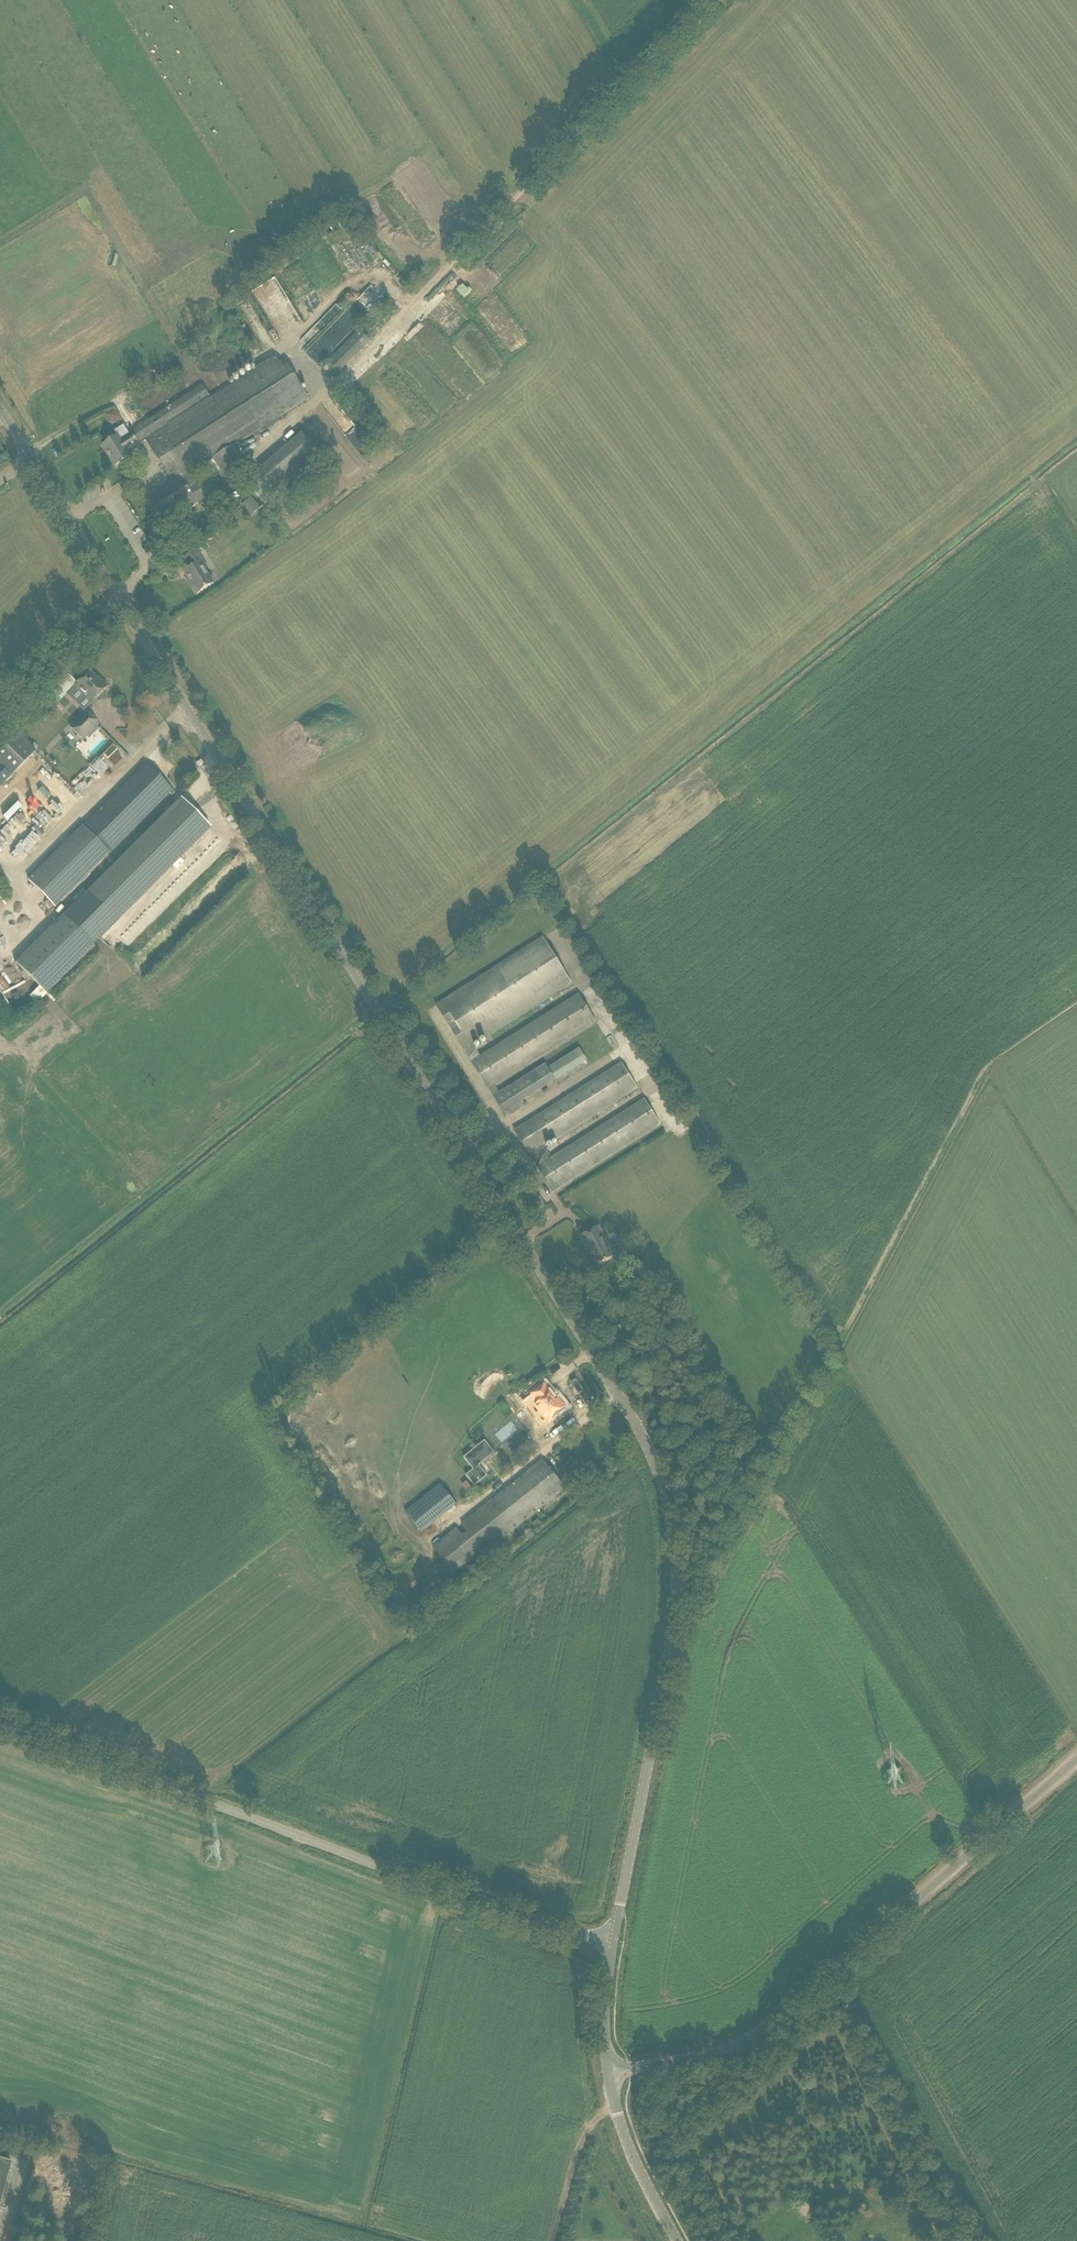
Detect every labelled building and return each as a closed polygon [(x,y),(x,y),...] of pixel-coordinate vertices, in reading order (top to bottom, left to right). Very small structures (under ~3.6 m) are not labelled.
[(362,321),(384,297),(371,285),(349,308),(362,321)] [(327,363),(338,375),(370,342),(359,330),(327,363)] [(131,433),(139,444),(146,440),(174,484),(214,459),(226,478),(245,466),(233,447),(253,434),(256,437),(281,421),(279,418),(309,399),(288,366),(283,369),(276,357),(257,369),(211,398),(203,385),(156,415),(155,412),(145,418),(147,421),(134,429),(135,431),(131,433)] [(135,447),(139,444),(131,433),(129,434),(123,425),(114,431),(118,437),(103,446),(115,465),(131,456),(126,448),(133,443),(135,447)] [(278,492),(281,495),(323,459),(301,434),(259,470),(278,492)] [(274,495),(278,492),(259,470),(246,482),(264,503),(270,499),(274,495)] [(154,509),(164,525),(206,498),(196,483),(188,488),(188,487),(154,509)] [(251,498),(242,506),(251,516),(259,508),(251,498)] [(259,535),(244,549),(251,556),(265,542),(259,535)] [(192,584),(191,585),(197,594),(214,583),(201,563),(204,562),(197,551),(184,558),(191,569),(185,573),(192,584)] [(98,702),(95,699),(107,686),(101,680),(100,682),(89,671),(76,684),(87,696),(85,699),(93,707),(98,702)] [(45,705),(39,711),(45,717),(51,711),(45,705)] [(70,728),(78,735),(82,740),(98,725),(85,712),(70,728)] [(35,752),(16,734),(0,750),(0,788),(35,752)] [(28,880),(55,907),(172,790),(145,763),(28,880)] [(92,945),(210,827),(181,799),(64,917),(62,915),(15,963),(46,994),(93,947),(92,945)] [(33,836),(37,831),(17,816),(13,821),(33,836)] [(571,984),(543,938),(436,1005),(471,1062),(480,1057),(473,1046),(571,984)] [(471,1062),(493,1097),(499,1093),(494,1085),(595,1022),(578,995),(480,1057),(471,1062)] [(545,1064),(499,1093),(493,1097),(506,1118),(525,1106),(522,1101),(586,1061),(579,1049),(547,1068),(545,1064)] [(514,1130),(537,1167),(551,1158),(544,1147),(637,1088),(621,1063),(523,1125),(514,1130)] [(644,1099),(551,1158),(537,1167),(553,1192),(660,1125),(644,1099)] [(580,1236),(596,1266),(614,1256),(598,1226),(580,1236)] [(533,1406),(548,1424),(557,1417),(555,1415),(565,1407),(558,1399),(556,1400),(543,1384),(530,1394),(537,1403),(533,1406)] [(511,1406),(519,1400),(512,1392),(505,1398),(511,1406)] [(520,1447),(524,1453),(530,1448),(526,1442),(520,1447)] [(542,1460),(433,1547),(456,1576),(566,1489),(542,1460)] [(466,1482),(462,1485),(466,1490),(470,1487),(466,1482)] [(405,1512),(421,1532),(456,1504),(440,1484),(405,1512)] [(11,2162),(0,2159),(0,2203),(11,2162)]
